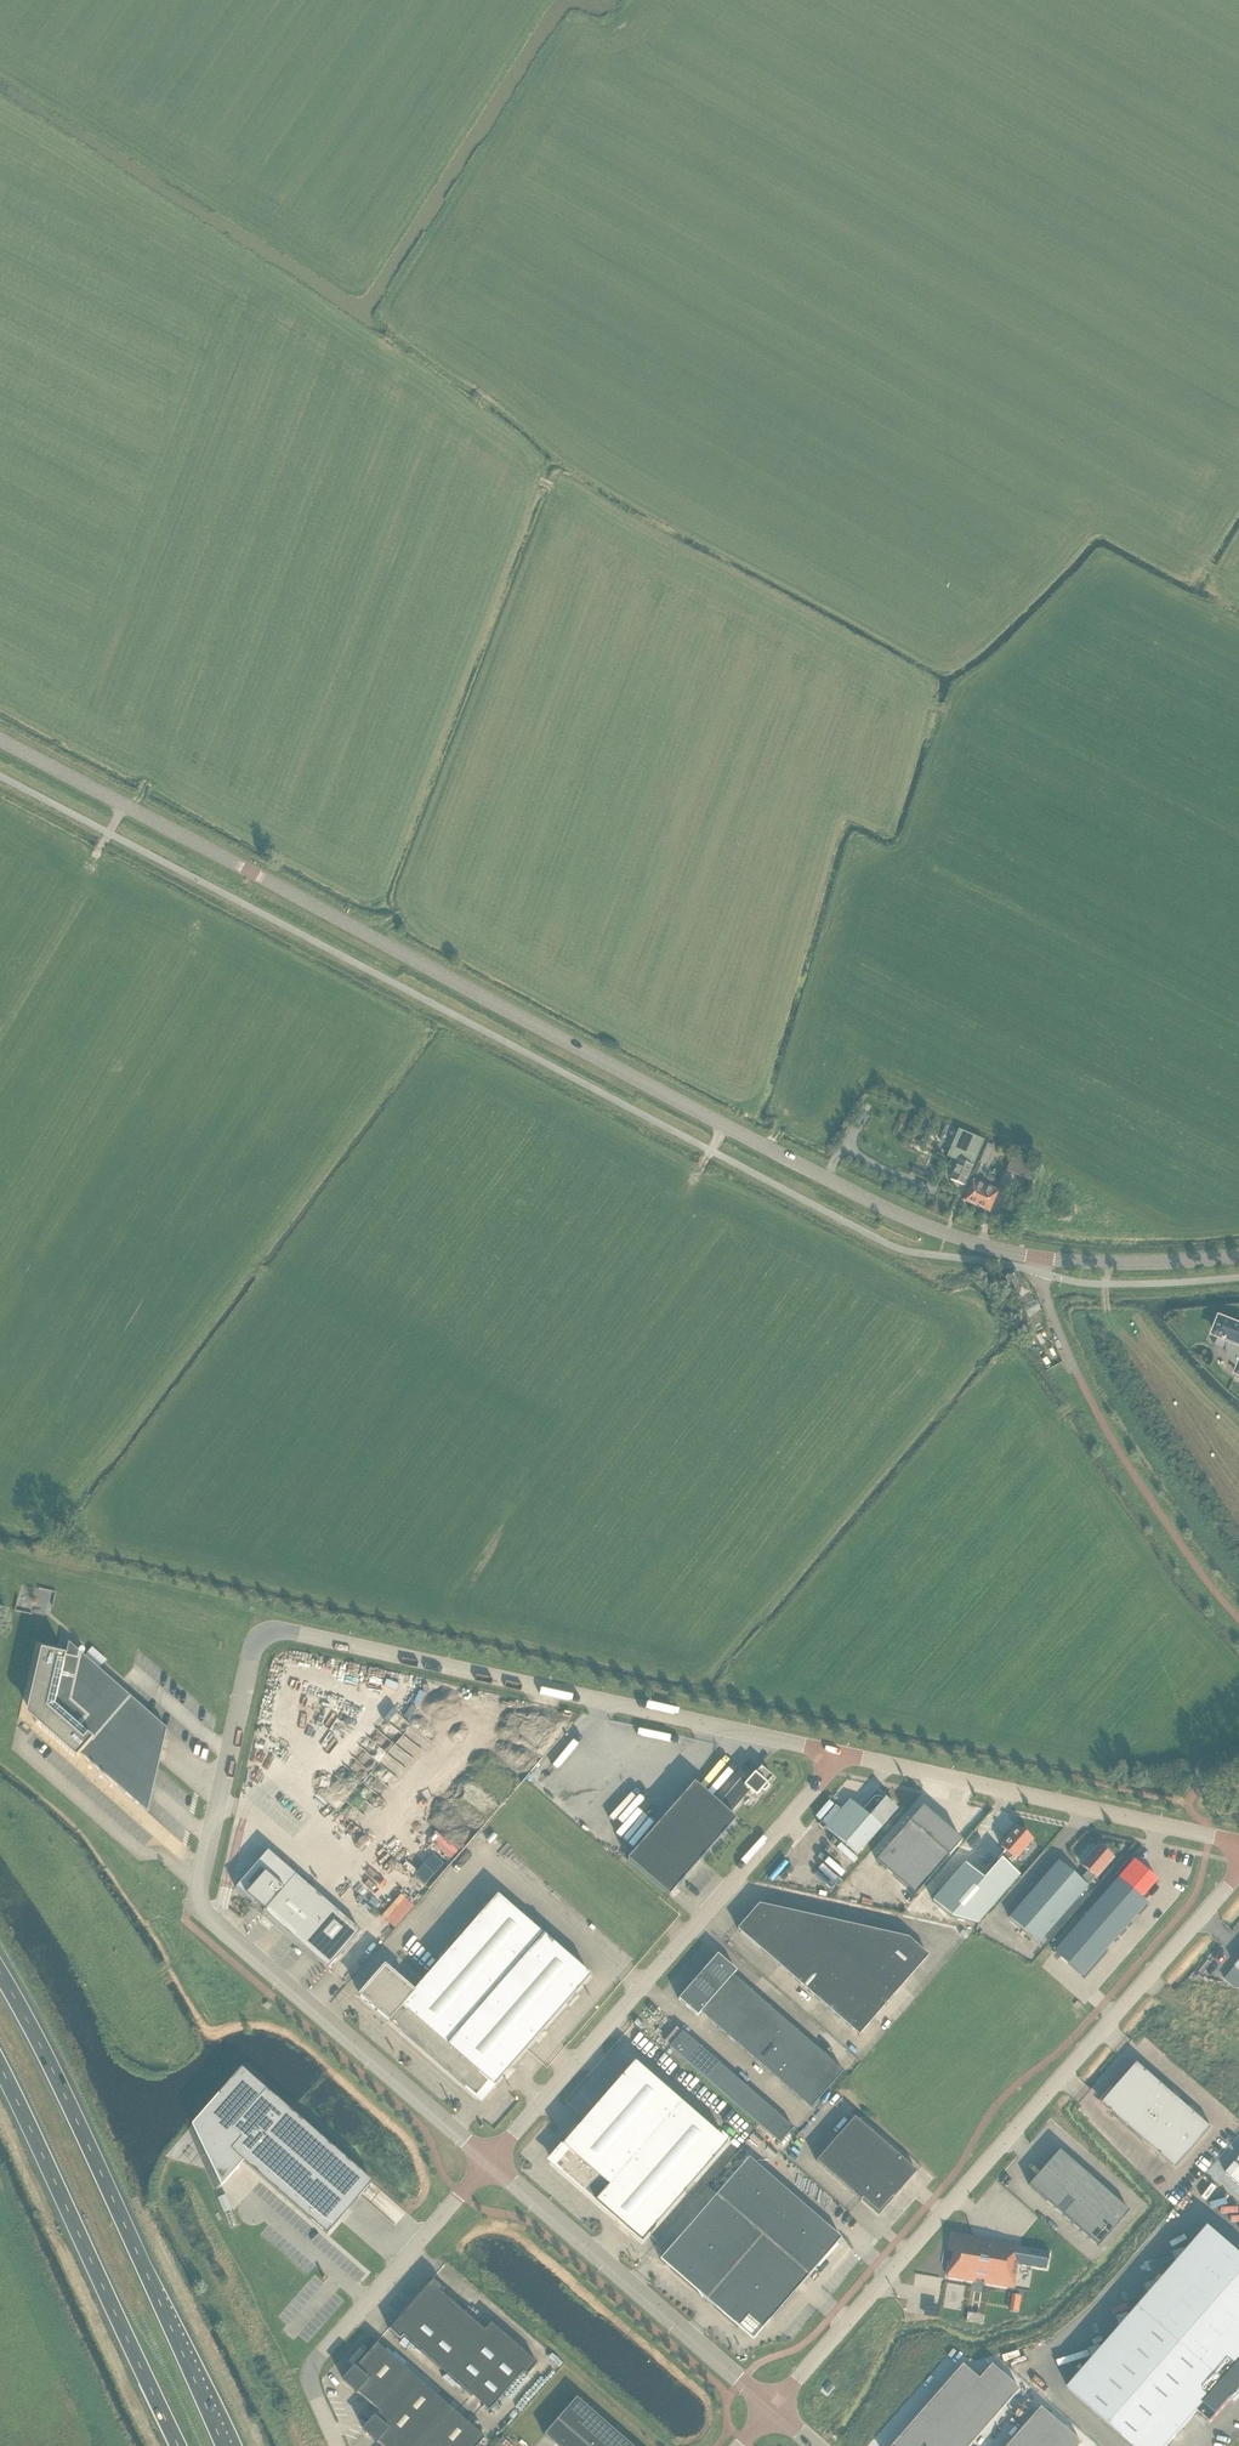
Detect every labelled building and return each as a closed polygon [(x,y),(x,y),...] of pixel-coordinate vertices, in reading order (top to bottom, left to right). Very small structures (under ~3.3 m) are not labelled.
[(959,1130),(947,1157),(959,1162),(951,1180),(963,1185),(971,1167),(972,1168),(984,1140),(959,1130)] [(988,1144),(982,1157),(989,1160),(995,1147),(988,1144)] [(1029,1181),(1036,1165),(1013,1156),(1006,1172),(1029,1181)] [(989,1213),(999,1191),(974,1180),(964,1201),(989,1213)] [(1033,1301),(1028,1292),(1016,1271),(1005,1278),(1018,1299),(1023,1307),(1033,1301)] [(1015,1315),(1014,1316),(1027,1337),(1045,1326),(1037,1313),(1028,1319),(1022,1311),(1015,1315)] [(1224,1321),(1218,1337),(1223,1340),(1226,1342),(1226,1341),(1229,1342),(1227,1346),(1227,1351),(1229,1356),(1231,1360),(1234,1363),(1237,1365),(1238,1366),(1235,1374),(1238,1376),(1238,1326),(1224,1321)] [(43,1587),(38,1605),(52,1608),(56,1590),(43,1587)] [(147,1812),(166,1729),(68,1643),(65,1656),(41,1651),(26,1715),(76,1759),(80,1754),(147,1812)] [(718,1804),(695,1783),(628,1859),(669,1895),(736,1820),(729,1814),(749,1791),(756,1797),(767,1785),(755,1774),(748,1782),(742,1777),(718,1804)] [(884,1799),(883,1798),(882,1797),(881,1797),(880,1797),(879,1796),(877,1796),(876,1796),(875,1797),(874,1797),(873,1798),(872,1799),(862,1810),(850,1800),(826,1828),(857,1855),(897,1809),(885,1798),(884,1799)] [(923,1807),(876,1861),(915,1895),(962,1841),(923,1807)] [(951,1917),(978,1923),(1019,1875),(1008,1866),(1014,1858),(1015,1859),(1032,1840),(1017,1828),(1001,1847),(1005,1851),(996,1861),(998,1862),(984,1879),(965,1863),(933,1901),(951,1917)] [(1107,1853),(1109,1851),(1103,1846),(1101,1848),(1099,1846),(1082,1866),(1088,1871),(1080,1880),(1058,1861),(1009,1917),(1038,1943),(1088,1887),(1086,1885),(1094,1877),(1095,1878),(1112,1858),(1107,1853)] [(360,1932),(268,1852),(236,1889),(255,1905),(256,1903),(265,1911),(264,1913),(328,1969),(360,1932)] [(1133,1859),(1053,1952),(1054,1952),(1082,1977),(1147,1903),(1146,1903),(1141,1898),(1157,1880),(1133,1860),(1134,1860),(1133,1859)] [(493,2087),(590,1976),(497,1895),(413,1993),(385,1968),(360,1997),(476,2098),(489,2083),(493,2087)] [(911,1941),(908,1938),(899,1949),(879,1932),(870,1942),(850,1925),(840,1936),(821,1919),(812,1929),(793,1912),(784,1910),(769,1907),(768,1907),(759,1905),(738,1929),(740,1932),(760,1949),(859,2035),(861,2032),(862,2032),(870,2023),(869,2023),(928,1956),(925,1953),(911,1940),(911,1941)] [(733,1975),(736,1971),(717,1955),(678,1999),(697,2016),(701,2012),(811,2108),(843,2071),(733,1975)] [(780,2143),(793,2128),(682,2031),(669,2047),(780,2143)] [(642,2242),(728,2144),(635,2062),(562,2146),(567,2150),(553,2165),(642,2242)] [(1176,2168),(1211,2127),(1138,2063),(1102,2104),(1176,2168)] [(200,2128),(200,2131),(200,2134),(201,2136),(202,2139),(203,2142),(222,2182),(235,2167),(237,2169),(239,2166),(237,2165),(241,2160),(327,2234),(372,2182),(241,2068),(218,2095),(221,2097),(208,2111),(206,2113),(205,2115),(203,2117),(202,2120),(201,2122),(201,2124),(200,2126),(200,2128)] [(894,2198),(917,2172),(854,2116),(815,2160),(861,2200),(860,2201),(861,2201),(863,2199),(878,2213),(892,2198),(894,2199),(894,2198)] [(1059,2150),(1029,2185),(1098,2246),(1129,2211),(1059,2150)] [(1224,2172),(1238,2184),(1238,2155),(1224,2172)] [(762,2329),(841,2238),(749,2158),(661,2259),(738,2327),(748,2316),(762,2329)] [(227,2194),(219,2196),(224,2211),(232,2208),(227,2194)] [(1238,2390),(1238,2254),(1209,2227),(1068,2389),(1134,2445),(1167,2445),(1198,2411),(1211,2422),(1238,2390)] [(948,2261),(947,2267),(949,2267),(947,2277),(975,2282),(975,2278),(984,2279),(984,2283),(1014,2288),(1018,2264),(1046,2269),(1049,2252),(1015,2246),(1015,2243),(957,2234),(952,2234),(951,2239),(949,2250),(955,2251),(953,2262),(948,2261)] [(399,2318),(389,2329),(400,2339),(403,2336),(489,2410),(523,2371),(527,2375),(537,2363),(491,2323),(484,2330),(441,2292),(444,2289),(433,2279),(423,2290),(424,2292),(400,2319),(399,2318)] [(944,2320),(947,2304),(927,2300),(924,2316),(944,2320)] [(380,2412),(375,2417),(374,2416),(373,2418),(374,2419),(363,2431),(376,2442),(375,2443),(376,2444),(377,2442),(381,2445),(478,2445),(485,2438),(377,2344),(355,2368),(354,2367),(353,2368),(354,2369),(343,2381),(356,2392),(355,2393),(356,2394),(357,2393),(380,2412)] [(891,2445),(969,2445),(1019,2389),(991,2364),(978,2379),(962,2365),(891,2445)] [(576,2398),(544,2435),(556,2445),(632,2445),(576,2398)] [(1081,2443),(1040,2407),(1006,2445),(1078,2445),(1081,2443)]
